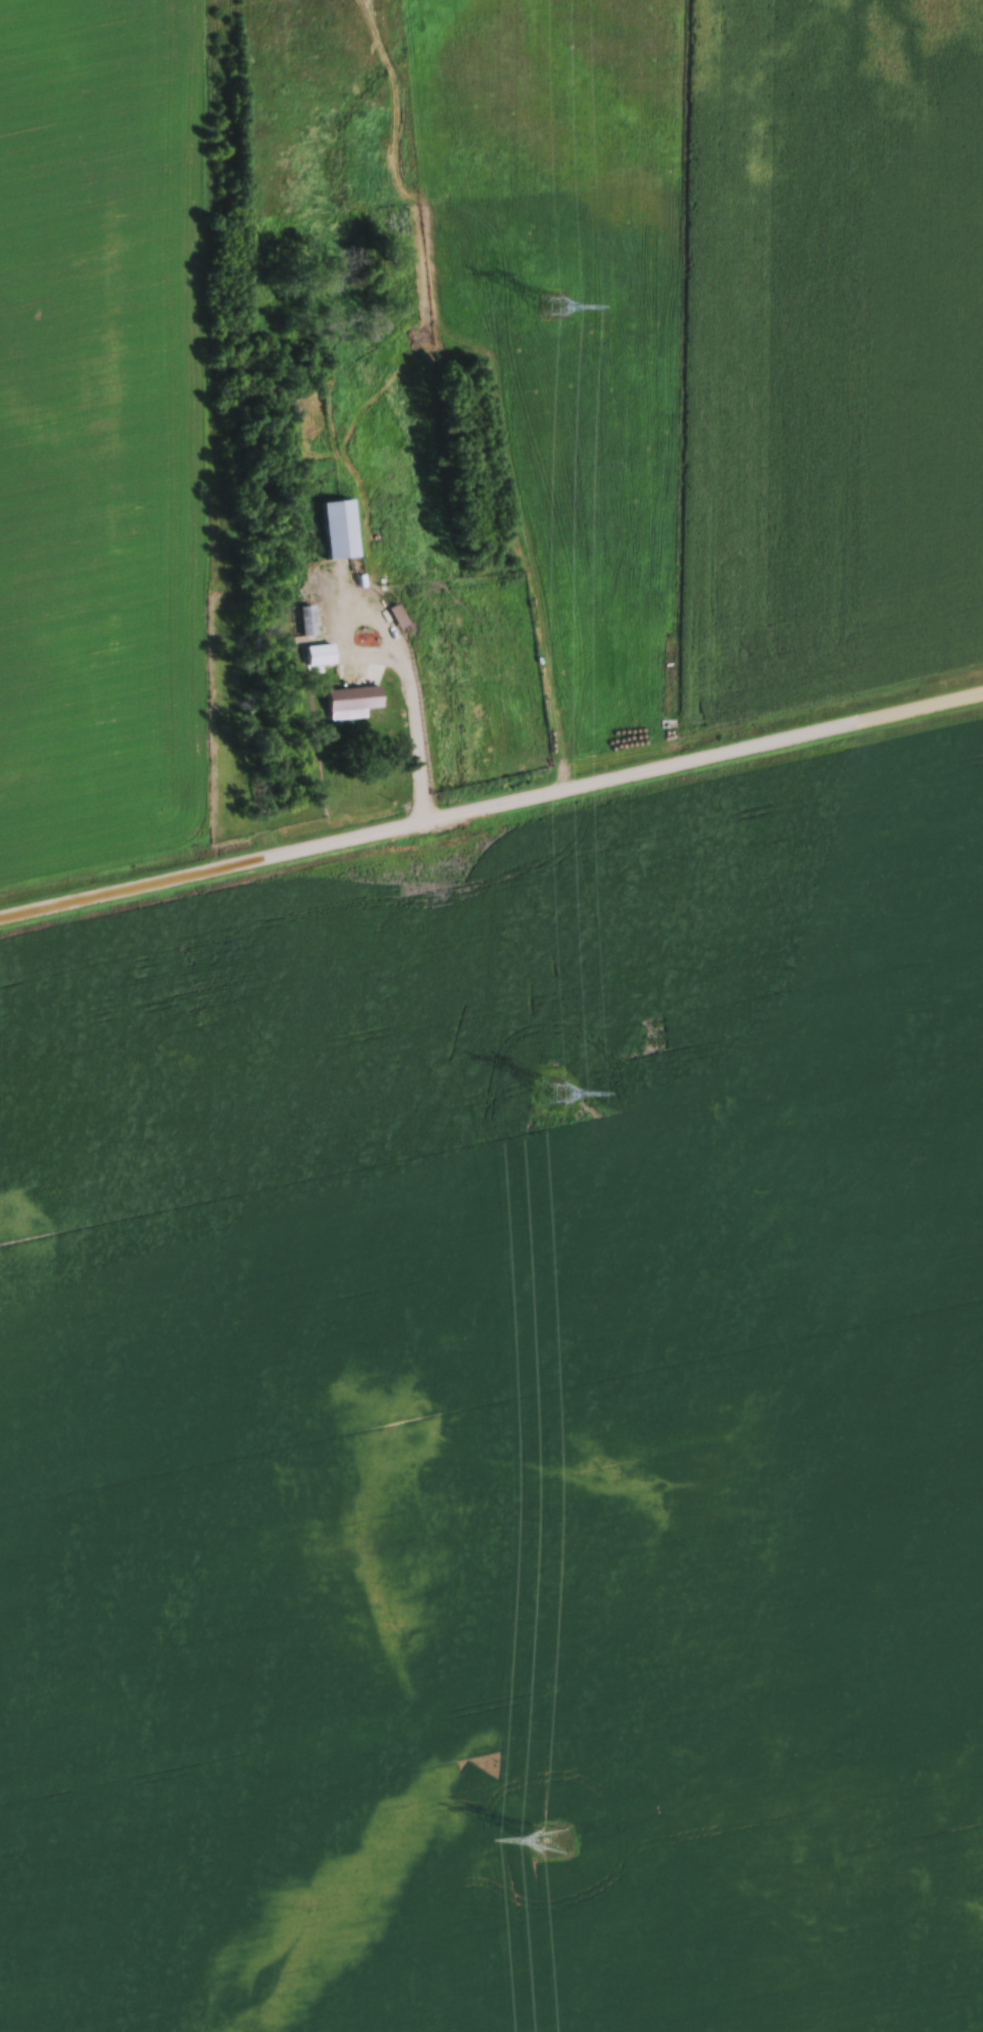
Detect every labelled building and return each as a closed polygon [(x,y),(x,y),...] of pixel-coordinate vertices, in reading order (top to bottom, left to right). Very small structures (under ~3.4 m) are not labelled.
[(322,562),(354,559),(349,501),(317,503),(322,562)] [(298,608),(301,639),(315,637),(313,607),(298,608)] [(305,669),(332,667),(331,647),(304,648),(305,669)] [(321,692),(323,715),(378,709),(376,687),(321,692)]
